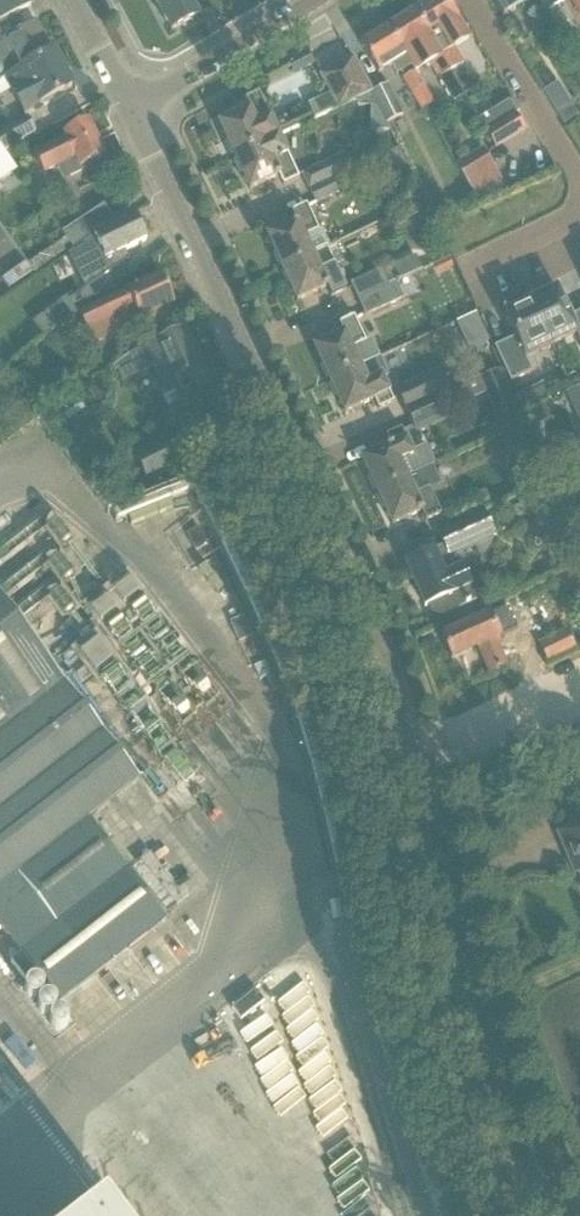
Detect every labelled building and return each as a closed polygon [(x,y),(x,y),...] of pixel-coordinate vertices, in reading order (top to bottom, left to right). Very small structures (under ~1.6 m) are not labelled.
[(17,14),(5,0),(0,0),(0,22),(17,14)] [(171,31),(198,17),(190,0),(154,0),(171,31)] [(450,72),(461,65),(462,64),(452,49),(469,40),(460,25),(445,0),(435,0),(414,13),(431,42),(450,72)] [(531,0),(495,0),(493,2),(502,18),(531,0)] [(545,12),(563,1),(562,0),(537,0),(545,12)] [(579,16),(579,0),(569,0),(579,16)] [(387,29),(405,59),(410,67),(413,72),(413,73),(414,72),(429,62),(439,78),(436,80),(452,105),(464,97),(449,72),(450,72),(431,42),(414,13),(387,29)] [(0,22),(0,79),(3,78),(3,77),(20,68),(50,54),(35,25),(26,30),(17,14),(0,22)] [(396,76),(410,67),(405,59),(387,29),(361,45),(379,75),(391,67),(393,71),(396,76)] [(20,68),(3,77),(3,78),(11,91),(23,113),(50,99),(72,88),(53,52),(50,54),(20,68)] [(309,56),(296,63),(300,70),(313,64),(309,56)] [(352,59),(321,77),(339,109),(370,90),(352,59)] [(414,72),(413,73),(413,72),(402,79),(411,95),(423,88),(414,72)] [(557,85),(542,94),(562,127),(564,126),(567,123),(577,117),(557,85)] [(387,124),(402,116),(387,86),(372,93),(379,107),(387,124)] [(372,93),(355,101),(358,108),(379,107),(372,93)] [(234,157),(279,136),(275,127),(258,94),(244,100),(248,110),(218,124),(234,157)] [(495,147),(524,130),(525,130),(515,114),(486,131),(495,147)] [(0,134),(0,146),(3,152),(34,133),(26,118),(0,134)] [(84,171),(83,167),(105,156),(88,121),(64,133),(66,139),(34,154),(43,174),(64,164),(70,178),(84,171)] [(506,153),(537,138),(532,129),(501,145),(506,153)] [(279,136),(234,157),(249,190),(279,177),(283,186),(299,179),(279,136)] [(0,148),(0,183),(17,171),(0,148)] [(478,203),(506,189),(482,150),(455,166),(478,203)] [(309,189),(343,173),(349,170),(343,157),(303,175),(309,189)] [(339,193),(350,188),(343,173),(309,189),(316,204),(339,194),(339,193)] [(266,236),(281,268),(326,248),(306,206),(291,213),(296,222),(266,236)] [(103,207),(64,236),(65,239),(73,251),(76,249),(103,232),(114,223),(103,207)] [(406,220),(412,217),(408,210),(403,212),(406,220)] [(73,251),(67,254),(84,290),(128,261),(124,251),(145,241),(134,217),(112,227),(103,232),(76,249),(73,251)] [(326,248),(281,268),(297,302),(326,288),(331,298),(346,291),(333,266),(326,248)] [(449,259),(435,266),(439,275),(453,268),(449,259)] [(399,281),(403,279),(396,264),(382,270),(351,285),(358,301),(399,282),(399,281)] [(117,333),(111,319),(134,309),(140,320),(152,314),(174,304),(161,276),(139,286),(103,302),(78,314),(91,344),(117,333)] [(397,285),(400,283),(399,282),(358,301),(365,317),(403,299),(397,285)] [(530,301),(550,346),(577,334),(579,341),(579,312),(570,317),(557,289),(530,301)] [(65,298),(32,323),(43,338),(76,313),(68,302),(65,298)] [(524,358),(550,346),(530,301),(503,314),(514,338),(494,348),(509,382),(531,372),(524,358)] [(343,334),(313,348),(329,381),(360,367),(379,358),(372,341),(366,344),(354,317),(339,324),(343,334)] [(162,334),(130,358),(138,375),(151,369),(154,368),(167,395),(162,397),(175,425),(188,419),(184,410),(193,405),(215,395),(185,329),(164,338),(162,334)] [(360,367),(329,381),(344,414),(374,401),(378,410),(393,403),(383,380),(388,377),(379,358),(360,367)] [(502,368),(479,379),(486,395),(509,384),(502,368)] [(408,413),(440,398),(440,397),(451,392),(443,373),(398,393),(408,413)] [(509,384),(486,395),(495,412),(517,401),(509,384)] [(579,423),(579,422),(579,387),(565,394),(579,423)] [(440,398),(408,413),(416,431),(460,411),(451,392),(440,397),(440,398)] [(76,399),(53,415),(61,427),(84,410),(76,399)] [(544,406),(526,414),(533,427),(550,419),(544,406)] [(390,446),(361,460),(376,493),(407,479),(431,468),(436,466),(427,446),(412,453),(401,430),(386,436),(390,446)] [(524,431),(508,438),(517,457),(533,450),(524,431)] [(176,434),(133,456),(147,482),(189,460),(176,434)] [(562,459),(579,498),(579,451),(562,459)] [(407,479),(376,493),(392,526),(421,512),(426,522),(441,515),(429,490),(439,485),(431,468),(407,479)] [(107,482),(110,491),(132,480),(127,472),(107,482)] [(553,483),(528,494),(536,512),(540,510),(544,519),(564,510),(553,483)] [(485,491),(475,496),(481,508),(481,509),(491,504),(485,491)] [(448,508),(455,522),(481,509),(481,508),(475,496),(448,508)] [(437,535),(444,550),(448,560),(495,538),(483,514),(437,535)] [(195,552),(207,546),(198,529),(186,535),(195,552)] [(458,610),(477,601),(462,568),(444,576),(433,551),(427,554),(404,563),(425,608),(452,595),(458,610)] [(140,579),(92,605),(106,631),(154,606),(140,579)] [(20,954),(10,962),(27,984),(37,977),(59,1004),(165,922),(87,822),(139,782),(0,601),(0,929),(20,954)] [(490,615),(463,628),(441,638),(451,660),(478,647),(490,674),(506,667),(506,666),(495,640),(500,638),(490,615)] [(239,643),(252,637),(243,617),(230,623),(239,643)] [(567,633),(540,647),(547,663),(575,649),(567,633)] [(106,682),(126,669),(105,638),(86,652),(106,682)] [(128,701),(138,692),(124,676),(114,684),(128,701)] [(557,834),(570,866),(574,864),(579,879),(579,825),(557,834)] [(303,1053),(330,1041),(309,996),(282,1008),(303,1053)] [(250,1032),(277,1014),(266,998),(239,1015),(250,1032)] [(279,1023),(251,1034),(288,1130),(286,1131),(313,1200),(372,1177),(338,1089),(344,1086),(331,1053),(296,1067),(279,1023)]
